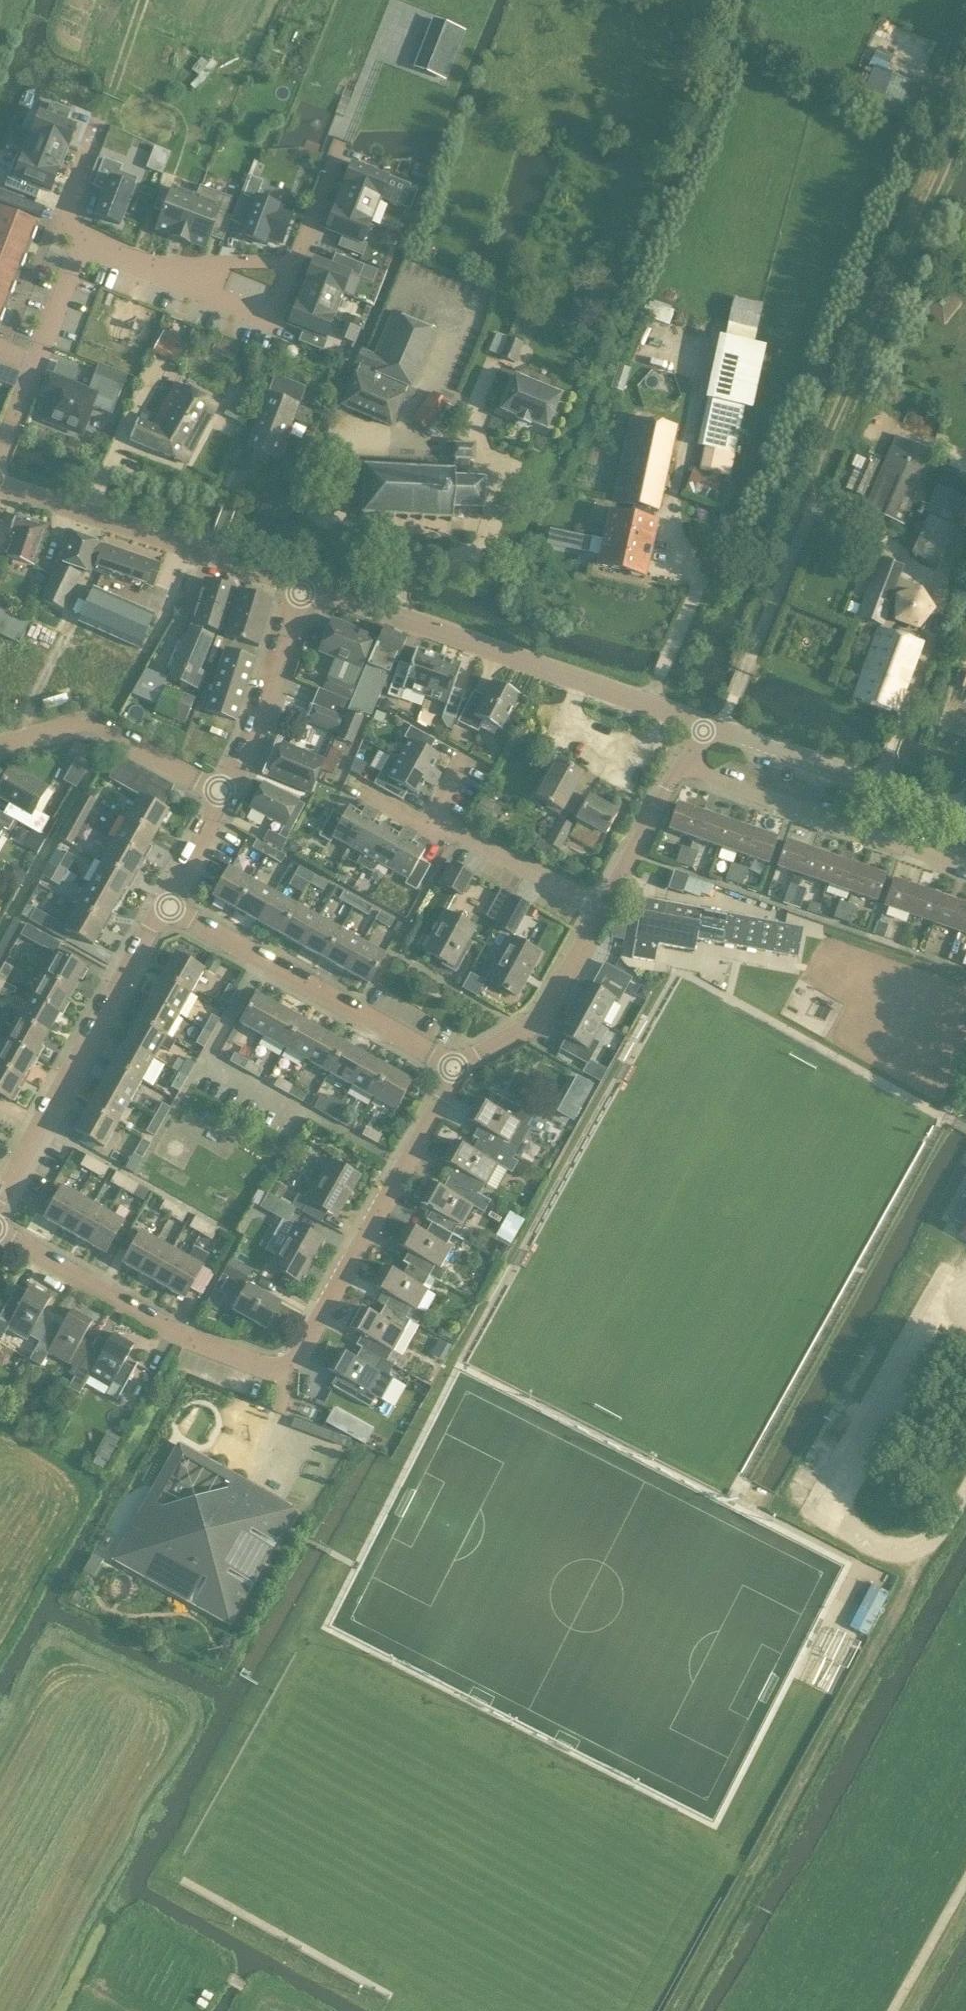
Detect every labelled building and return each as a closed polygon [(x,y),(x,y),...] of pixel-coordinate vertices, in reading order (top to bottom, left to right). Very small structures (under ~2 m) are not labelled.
[(416,67),(445,78),(464,32),(434,20),(416,67)] [(908,122),(923,86),(894,74),(879,110),(908,122)] [(41,113),(33,133),(68,147),(76,126),(69,124),(73,112),(52,104),(48,115),(41,113)] [(58,170),(68,147),(33,133),(23,157),(58,170)] [(162,174),(171,152),(155,146),(147,168),(162,174)] [(50,192),(58,170),(23,157),(18,155),(5,187),(36,199),(41,188),(50,192)] [(98,159),(88,184),(94,186),(105,191),(95,216),(119,225),(137,179),(120,172),(122,166),(104,159),(103,161),(98,159)] [(352,164),(344,184),(380,198),(402,207),(406,196),(384,187),(388,177),(352,164)] [(268,239),(281,244),(292,216),(279,211),(280,208),(256,199),(262,182),(248,176),(231,221),(244,226),(240,236),(266,245),(268,239)] [(370,223),(380,198),(344,184),(335,209),(370,223)] [(196,197),(180,240),(190,244),(190,243),(205,248),(209,237),(222,242),(232,218),(226,216),(233,199),(200,186),(196,197)] [(180,240),(196,197),(172,189),(170,193),(161,190),(153,209),(163,213),(156,230),(171,235),(170,236),(180,240)] [(5,204),(9,193),(2,191),(0,195),(0,203),(5,204)] [(9,193),(5,204),(12,207),(16,196),(9,193)] [(12,207),(19,210),(23,199),(16,196),(12,207)] [(19,210),(26,213),(30,202),(23,199),(19,210)] [(26,213),(33,216),(37,204),(30,202),(26,213)] [(37,204),(33,216),(40,218),(45,207),(37,204)] [(35,236),(35,234),(34,233),(38,223),(0,209),(0,223),(35,236)] [(362,243),(370,223),(335,209),(327,229),(344,236),(340,248),(362,256),(367,244),(362,243)] [(0,223),(0,239),(28,249),(33,238),(34,238),(35,236),(0,223)] [(0,239),(0,254),(24,263),(25,261),(24,261),(28,249),(0,239)] [(0,254),(0,270),(18,276),(22,265),(23,265),(24,263),(0,254)] [(315,259),(307,280),(342,294),(350,274),(359,278),(364,265),(336,255),(332,266),(315,259)] [(0,270),(0,285),(14,290),(14,288),(13,288),(18,276),(0,270)] [(333,318),(342,294),(307,280),(297,304),(333,318)] [(0,285),(0,301),(7,304),(12,292),(13,293),(14,290),(0,285)] [(922,308),(943,325),(961,302),(940,285),(922,308)] [(763,305),(734,299),(725,336),(755,342),(763,305)] [(649,317),(675,323),(679,306),(654,300),(649,317)] [(297,304),(289,325),(303,331),(298,343),(322,352),(327,339),(325,338),(333,318),(297,304)] [(355,373),(342,405),(391,426),(405,394),(401,393),(405,383),(410,386),(434,329),(412,319),(412,318),(393,310),(375,355),(362,349),(356,363),(360,365),(356,374),(355,373)] [(358,328),(361,320),(348,315),(345,323),(358,328)] [(523,343),(497,333),(489,351),(515,362),(523,343)] [(222,334),(215,349),(239,360),(246,346),(222,334)] [(751,409),(765,346),(726,338),(702,448),(734,454),(744,408),(751,409)] [(190,347),(178,340),(169,355),(181,362),(190,347)] [(275,340),(270,353),(283,358),(288,345),(275,340)] [(14,385),(20,371),(0,362),(0,379),(14,385)] [(49,375),(43,390),(54,394),(52,399),(44,420),(68,430),(81,435),(83,430),(92,407),(111,415),(126,378),(126,377),(98,366),(98,367),(89,390),(76,385),(52,376),(49,375)] [(275,376),(247,448),(254,450),(251,458),(267,464),(270,457),(277,459),(293,419),(307,424),(312,412),(298,407),(305,388),(275,376)] [(517,417),(516,420),(529,426),(530,423),(547,429),(561,396),(515,376),(501,410),(517,417)] [(138,421),(130,440),(186,464),(217,407),(177,383),(153,427),(138,421)] [(250,389),(239,410),(242,412),(253,391),(250,389)] [(429,430),(448,402),(433,392),(414,420),(429,430)] [(239,422),(243,413),(236,410),(232,419),(239,422)] [(659,510),(677,427),(631,419),(613,502),(636,507),(634,516),(610,511),(604,538),(616,541),(618,534),(635,538),(636,531),(654,535),(657,521),(650,519),(652,509),(659,510)] [(903,525),(935,452),(897,436),(866,509),(903,525)] [(360,497),(359,500),(363,501),(362,516),(365,517),(365,513),(378,514),(377,517),(381,517),(381,514),(391,515),(391,518),(395,518),(395,515),(406,516),(405,519),(409,519),(409,516),(420,516),(419,520),(423,520),(423,517),(434,517),(434,520),(437,521),(437,517),(449,518),(449,521),(452,521),(452,517),(463,518),(463,511),(481,511),(480,515),(483,515),(485,477),(482,477),(482,480),(469,480),(469,476),(468,476),(468,460),(474,460),(474,444),(453,442),(452,458),(453,458),(453,467),(451,467),(451,470),(439,469),(439,466),(436,466),(436,469),(425,469),(425,465),(422,465),(421,468),(410,468),(411,464),(407,464),(407,468),(396,467),(397,464),(393,464),(393,467),(382,466),(382,463),(379,463),(379,466),(367,466),(367,462),(364,462),(363,478),(360,478),(360,482),(363,482),(363,497),(360,497)] [(863,471),(867,461),(856,456),(852,466),(863,471)] [(925,513),(955,526),(965,500),(965,477),(945,468),(925,513)] [(732,484),(693,469),(684,494),(722,509),(732,484)] [(33,567),(41,545),(47,526),(17,516),(2,556),(33,567)] [(938,568),(956,529),(929,517),(911,555),(938,568)] [(550,530),(547,544),(581,551),(583,536),(550,530)] [(645,576),(654,535),(636,531),(635,538),(618,534),(616,541),(604,538),(598,565),(631,573),(632,575),(639,577),(642,575),(645,576)] [(90,573),(91,571),(100,544),(82,538),(82,534),(76,532),(73,535),(70,533),(60,562),(32,620),(59,633),(69,611),(64,609),(80,575),(82,576),(84,571),(90,573)] [(100,544),(91,571),(110,578),(112,572),(152,586),(160,565),(100,544)] [(880,559),(859,617),(881,625),(903,568),(880,559)] [(965,562),(965,561),(958,559),(954,571),(961,574),(965,562)] [(225,633),(238,589),(237,589),(205,580),(192,623),(169,678),(199,690),(206,673),(199,670),(216,631),(225,633)] [(139,648),(154,615),(94,589),(80,622),(139,648)] [(238,590),(225,637),(259,647),(273,600),(238,590)] [(28,623),(0,611),(0,635),(19,643),(28,623)] [(361,666),(373,637),(332,620),(320,650),(337,657),(361,666)] [(345,719),(337,739),(352,745),(363,718),(360,717),(362,712),(371,715),(390,668),(391,669),(395,661),(396,661),(406,636),(385,627),(382,633),(381,632),(352,702),(345,719)] [(897,712),(923,642),(879,628),(857,697),(897,712)] [(14,697),(18,699),(35,661),(2,646),(0,652),(0,690),(14,697)] [(98,647),(79,689),(105,701),(124,658),(98,647)] [(425,696),(439,656),(417,648),(408,672),(397,668),(387,695),(400,700),(404,688),(425,696)] [(236,721),(256,660),(225,650),(206,711),(236,721)] [(452,730),(455,719),(465,692),(454,688),(462,664),(439,656),(425,696),(447,704),(443,715),(442,719),(446,728),(452,730)] [(337,657),(329,676),(355,687),(363,667),(361,666),(337,657)] [(940,726),(965,735),(965,670),(960,668),(940,726)] [(146,669),(131,694),(156,705),(167,678),(146,669)] [(323,690),(349,701),(355,687),(329,676),(323,690)] [(471,696),(458,722),(478,732),(483,722),(502,731),(521,695),(492,680),(481,702),(471,696)] [(185,723),(195,699),(165,687),(155,711),(185,723)] [(352,702),(349,701),(323,690),(319,688),(312,705),(316,707),(342,718),(345,719),(352,702)] [(387,714),(392,704),(384,700),(379,710),(387,714)] [(336,732),(342,718),(316,707),(311,721),(336,732)] [(387,714),(377,711),(373,720),(383,724),(387,714)] [(399,759),(414,767),(437,780),(441,773),(432,768),(439,756),(430,751),(436,740),(410,726),(404,738),(409,741),(399,759)] [(311,791),(323,761),(282,744),(270,774),(311,791)] [(333,773),(341,752),(332,748),(323,769),(333,773)] [(391,755),(374,785),(402,800),(408,790),(418,795),(425,782),(433,787),(437,780),(414,767),(399,759),(391,755)] [(120,784),(132,762),(121,756),(109,778),(120,784)] [(558,760),(537,799),(563,814),(560,820),(555,829),(566,835),(571,826),(565,823),(570,812),(577,816),(585,803),(571,795),(583,774),(558,760)] [(130,790),(142,768),(132,762),(120,784),(130,790)] [(76,787),(87,768),(77,763),(66,782),(76,787)] [(15,820),(40,835),(49,818),(35,810),(47,788),(11,767),(0,786),(0,798),(10,803),(4,814),(15,820)] [(141,796),(153,774),(142,768),(130,790),(140,796),(140,795),(141,796)] [(151,802),(163,780),(153,774),(141,796),(151,802)] [(162,808),(174,786),(163,780),(151,802),(162,808)] [(279,836),(287,840),(305,804),(264,783),(251,808),(284,825),(279,836)] [(85,795),(73,817),(84,823),(96,801),(85,795)] [(151,802),(141,796),(140,795),(140,796),(127,818),(156,835),(169,812),(162,808),(151,802)] [(579,820),(573,831),(590,840),(596,830),(606,835),(618,813),(589,797),(585,803),(577,816),(576,819),(579,820)] [(494,820),(500,811),(483,801),(478,810),(494,820)] [(694,838),(703,813),(677,804),(669,829),(694,838)] [(352,848),(373,810),(366,806),(361,814),(348,807),(343,817),(333,811),(319,836),(330,842),(333,837),(352,848)] [(364,869),(387,829),(375,822),(379,814),(373,810),(352,848),(362,854),(356,864),(364,869)] [(4,814),(0,812),(0,834),(4,828),(8,831),(15,820),(4,814)] [(718,847),(727,821),(703,813),(694,838),(718,847)] [(84,823),(73,817),(61,839),(72,845),(84,823)] [(143,857),(156,835),(127,818),(114,840),(143,857)] [(743,856),(752,830),(727,821),(718,847),(743,856)] [(389,869),(410,831),(404,827),(399,836),(387,829),(364,869),(373,873),(379,863),(389,869)] [(555,829),(547,844),(558,850),(566,835),(555,829)] [(769,864),(778,839),(752,830),(743,856),(769,864)] [(410,831),(389,869),(408,879),(405,884),(416,890),(430,865),(420,860),(425,850),(412,843),(417,835),(410,831)] [(25,845),(38,852),(45,839),(33,832),(25,845)] [(271,848),(257,839),(252,847),(267,856),(271,848)] [(131,879),(143,857),(114,840),(102,862),(131,879)] [(539,841),(535,848),(546,854),(550,847),(539,841)] [(802,876),(811,850),(786,841),(777,867),(802,876)] [(289,844),(285,852),(292,856),(297,848),(289,844)] [(684,866),(690,849),(682,846),(676,863),(684,866)] [(285,856),(271,848),(267,856),(281,864),(285,856)] [(690,849),(684,866),(693,869),(698,852),(690,849)] [(829,885),(837,859),(811,850),(802,876),(829,885)] [(67,853),(59,867),(67,872),(75,857),(67,853)] [(852,893),(861,867),(837,859),(829,885),(852,893)] [(119,900),(131,879),(102,862),(90,884),(119,900)] [(462,895),(472,875),(452,864),(441,883),(462,895)] [(726,880),(734,883),(740,866),(732,864),(726,880)] [(4,877),(16,883),(22,872),(10,865),(4,877)] [(748,869),(740,866),(734,883),(742,886),(748,869)] [(67,872),(59,867),(51,881),(59,886),(67,872)] [(309,883),(314,875),(299,867),(295,875),(309,883)] [(877,902),(886,876),(861,867),(852,893),(877,902)] [(252,881),(230,868),(213,897),(236,910),(252,881)] [(684,891),(689,876),(674,871),(668,889),(682,894),(684,891)] [(339,874),(335,880),(342,884),(345,877),(339,874)] [(328,883),(314,875),(309,883),(323,891),(328,883)] [(689,876),(684,891),(700,897),(701,893),(709,896),(713,885),(689,876)] [(911,914),(920,888),(894,879),(885,905),(911,914)] [(236,910),(258,922),(274,893),(252,881),(236,910)] [(106,923),(119,900),(90,884),(77,906),(106,923)] [(783,904),(791,906),(798,887),(790,884),(783,904)] [(798,887),(791,906),(800,909),(807,890),(798,887)] [(934,922),(944,896),(920,888),(911,914),(934,922)] [(353,907),(358,899),(344,891),(339,899),(353,907)] [(296,905),(274,893),(258,922),(280,934),(296,905)] [(965,910),(965,904),(944,896),(934,922),(959,931),(965,910)] [(513,934),(528,906),(513,897),(498,925),(513,934)] [(643,898),(632,958),(655,963),(658,945),(695,952),(697,939),(798,958),(804,928),(643,898)] [(372,907),(358,899),(353,907),(368,915),(372,907)] [(842,920),(848,904),(839,901),(834,918),(842,920)] [(809,903),(807,911),(816,914),(819,907),(809,903)] [(856,907),(848,904),(842,920),(850,923),(856,907)] [(280,934),(302,947),(318,918),(296,905),(280,934)] [(94,945),(106,923),(77,906),(66,927),(65,929),(71,933),(94,945)] [(35,909),(29,921),(52,933),(58,922),(35,909)] [(395,920),(380,912),(375,920),(390,928),(395,920)] [(475,928),(445,912),(424,951),(444,961),(442,965),(456,973),(466,954),(462,952),(475,928)] [(318,918),(302,947),(324,959),(340,930),(318,918)] [(623,940),(628,920),(615,918),(611,937),(623,940)] [(878,922),(874,935),(884,938),(888,925),(878,922)] [(43,948),(49,937),(27,925),(21,936),(43,948)] [(324,959),(346,972),(346,971),(362,943),(340,930),(324,959)] [(517,997),(541,953),(511,936),(487,980),(517,997)] [(385,955),(362,943),(346,971),(369,984),(385,955)] [(73,991),(85,968),(56,952),(44,975),(73,991)] [(191,993),(204,970),(175,954),(162,976),(191,993)] [(207,965),(217,970),(222,961),(212,956),(207,965)] [(5,982),(13,968),(4,963),(0,971),(0,979),(5,982)] [(571,1007),(601,1023),(614,999),(619,1002),(632,978),(611,966),(605,977),(599,974),(599,975),(600,976),(594,987),(585,982),(571,1007)] [(60,1013),(73,991),(44,975),(31,997),(60,1013)] [(179,1015),(191,993),(162,976),(150,998),(179,1015)] [(238,989),(236,988),(229,984),(221,999),(229,1004),(238,989)] [(646,1001),(651,992),(641,986),(636,995),(646,1001)] [(263,1036),(279,1007),(256,995),(240,1023),(263,1036)] [(48,1035),(60,1013),(31,997),(19,1019),(48,1035)] [(167,1037),(179,1015),(150,998),(138,1020),(167,1037)] [(285,1048),(301,1020),(279,1007),(263,1036),(285,1048)] [(593,1039),(601,1023),(571,1007),(558,1032),(571,1039),(565,1052),(588,1065),(600,1043),(593,1039)] [(209,1021),(204,1029),(212,1033),(220,1019),(212,1015),(209,1021)] [(204,1018),(199,1027),(204,1029),(209,1021),(204,1018)] [(35,1057),(48,1035),(19,1019),(7,1041),(35,1057)] [(176,1042),(167,1037),(138,1020),(125,1042),(154,1059),(161,1046),(166,1049),(170,1051),(176,1042)] [(307,1060),(322,1031),(301,1020),(285,1048),(307,1060)] [(204,1048),(212,1033),(204,1029),(196,1044),(204,1048)] [(329,1073),(345,1044),(322,1031),(307,1060),(329,1073)] [(35,1057),(7,1041),(0,1052),(0,1066),(23,1079),(35,1057)] [(142,1081),(154,1059),(125,1042),(113,1064),(142,1081)] [(351,1085),(367,1056),(345,1044),(329,1073),(351,1085)] [(245,1070),(249,1062),(235,1054),(230,1062),(245,1070)] [(373,1098),(389,1069),(367,1056),(351,1085),(373,1098)] [(179,1073),(188,1077),(195,1064),(187,1059),(179,1073)] [(259,1078),(263,1070),(249,1062),(245,1070),(259,1078)] [(130,1103),(142,1081),(113,1064),(101,1086),(127,1101),(130,1103)] [(10,1101),(23,1079),(0,1066),(0,1096),(10,1101)] [(389,1069),(373,1098),(396,1110),(412,1081),(389,1069)] [(179,1092),(188,1077),(179,1073),(171,1087),(179,1092)] [(573,1121),(594,1085),(577,1076),(557,1112),(573,1121)] [(288,1094),(293,1086),(279,1078),(274,1087),(288,1094)] [(130,1103),(127,1101),(101,1086),(89,1108),(117,1125),(130,1103)] [(293,1086),(288,1094),(303,1102),(307,1094),(293,1086)] [(478,1099),(467,1119),(484,1129),(478,1140),(513,1159),(530,1128),(527,1126),(533,1115),(502,1098),(496,1109),(478,1099)] [(162,1103),(155,1117),(163,1121),(171,1108),(162,1103)] [(332,1119),(337,1111),(323,1103),(318,1111),(332,1119)] [(954,1108),(947,1104),(945,1106),(943,1110),(951,1114),(954,1108)] [(105,1147),(117,1125),(89,1108),(76,1131),(105,1147)] [(347,1127),(351,1119),(337,1111),(332,1119),(347,1127)] [(154,1136),(163,1121),(155,1117),(146,1132),(154,1136)] [(377,1144),(382,1136),(367,1127),(362,1136),(377,1144)] [(151,1144),(149,1143),(142,1139),(134,1154),(143,1159),(151,1144)] [(455,1140),(443,1161),(455,1168),(450,1178),(455,1181),(476,1193),(479,1195),(484,1185),(486,1186),(497,1166),(512,1174),(518,1162),(513,1159),(478,1140),(472,1150),(455,1140)] [(91,1170),(96,1161),(86,1155),(81,1164),(91,1170)] [(102,1176),(107,1167),(96,1161),(91,1170),(102,1176)] [(298,1194),(292,1207),(296,1209),(302,1212),(321,1223),(331,1206),(339,1211),(359,1176),(331,1161),(309,1200),(298,1194)] [(122,1187),(127,1178),(116,1172),(111,1181),(122,1187)] [(138,1184),(127,1178),(122,1187),(133,1193),(138,1184)] [(432,1182),(420,1203),(438,1213),(432,1223),(452,1235),(458,1224),(464,1227),(475,1207),(483,1212),(490,1201),(479,1195),(476,1193),(455,1181),(450,1178),(444,1189),(432,1182)] [(138,1184),(133,1193),(143,1200),(149,1191),(138,1184)] [(276,1184),(270,1195),(282,1201),(288,1191),(276,1184)] [(948,1217),(965,1227),(962,1235),(965,1237),(965,1185),(948,1217)] [(60,1228),(78,1196),(63,1187),(45,1219),(60,1228)] [(296,1209),(292,1207),(282,1201),(270,1195),(268,1194),(260,1207),(288,1223),(296,1209)] [(93,1204),(78,1196),(60,1228),(75,1236),(93,1204)] [(171,1216),(177,1206),(166,1200),(160,1210),(171,1216)] [(90,1245),(108,1213),(93,1204),(75,1236),(90,1245)] [(182,1223),(188,1213),(177,1206),(171,1216),(182,1223)] [(513,1210),(500,1233),(516,1241),(528,1218),(513,1210)] [(108,1213),(90,1245),(105,1254),(124,1222),(108,1213)] [(201,1234),(207,1223),(195,1217),(190,1228),(201,1234)] [(212,1240),(218,1230),(207,1223),(201,1234),(212,1240)] [(408,1224),(397,1244),(414,1254),(408,1265),(428,1276),(440,1282),(446,1271),(440,1268),(451,1248),(446,1245),(452,1235),(432,1223),(426,1234),(408,1224)] [(299,1282),(323,1240),(295,1225),(271,1266),(299,1282)] [(139,1273),(157,1241),(142,1232),(123,1264),(139,1273)] [(172,1249),(157,1241),(139,1273),(154,1281),(172,1249)] [(169,1290),(187,1258),(172,1249),(154,1281),(169,1290)] [(187,1258),(169,1290),(184,1299),(191,1287),(204,1295),(215,1274),(203,1267),(187,1258)] [(223,1274),(216,1288),(221,1291),(229,1276),(244,1285),(252,1271),(231,1260),(224,1273),(223,1274)] [(385,1265),(373,1286),(391,1296),(385,1306),(405,1318),(411,1321),(418,1325),(424,1314),(417,1311),(429,1290),(422,1287),(428,1276),(408,1265),(402,1275),(385,1265)] [(7,1329),(27,1340),(29,1336),(40,1342),(52,1321),(54,1316),(44,1311),(51,1298),(31,1286),(21,1304),(9,1297),(0,1313),(0,1342),(7,1329)] [(265,1329),(280,1303),(249,1286),(234,1312),(265,1329)] [(362,1307),(350,1328),(368,1337),(362,1348),(387,1362),(392,1352),(393,1353),(405,1331),(411,1321),(405,1318),(385,1306),(379,1317),(362,1307)] [(33,1353),(30,1360),(41,1366),(48,1353),(68,1365),(73,1367),(69,1374),(74,1377),(75,1377),(81,1366),(93,1345),(83,1339),(93,1322),(72,1310),(62,1327),(52,1321),(40,1342),(33,1353)] [(104,1351),(93,1345),(81,1366),(75,1377),(74,1377),(68,1388),(80,1395),(89,1377),(110,1388),(112,1384),(123,1389),(135,1369),(124,1363),(134,1345),(113,1333),(104,1351)] [(440,1341),(432,1355),(442,1360),(450,1347),(440,1341)] [(338,1349),(327,1369),(339,1376),(333,1387),(338,1390),(358,1402),(370,1407),(375,1396),(380,1399),(391,1379),(387,1377),(393,1365),(387,1362),(362,1348),(356,1358),(338,1349)] [(408,1361),(393,1353),(392,1352),(387,1362),(393,1365),(403,1370),(408,1361)] [(346,1434),(354,1419),(334,1408),(326,1422),(346,1434)] [(108,1432),(96,1455),(97,1456),(107,1461),(108,1462),(121,1439),(108,1432)] [(339,1436),(336,1443),(348,1448),(350,1440),(339,1436)] [(97,1456),(93,1464),(103,1470),(107,1461),(97,1456)] [(230,1625),(262,1568),(295,1509),(261,1490),(255,1501),(184,1461),(162,1501),(150,1494),(114,1560),(230,1625)] [(94,1577),(104,1560),(93,1554),(83,1571),(94,1577)] [(889,1594),(871,1585),(848,1627),(866,1637),(889,1594)]
